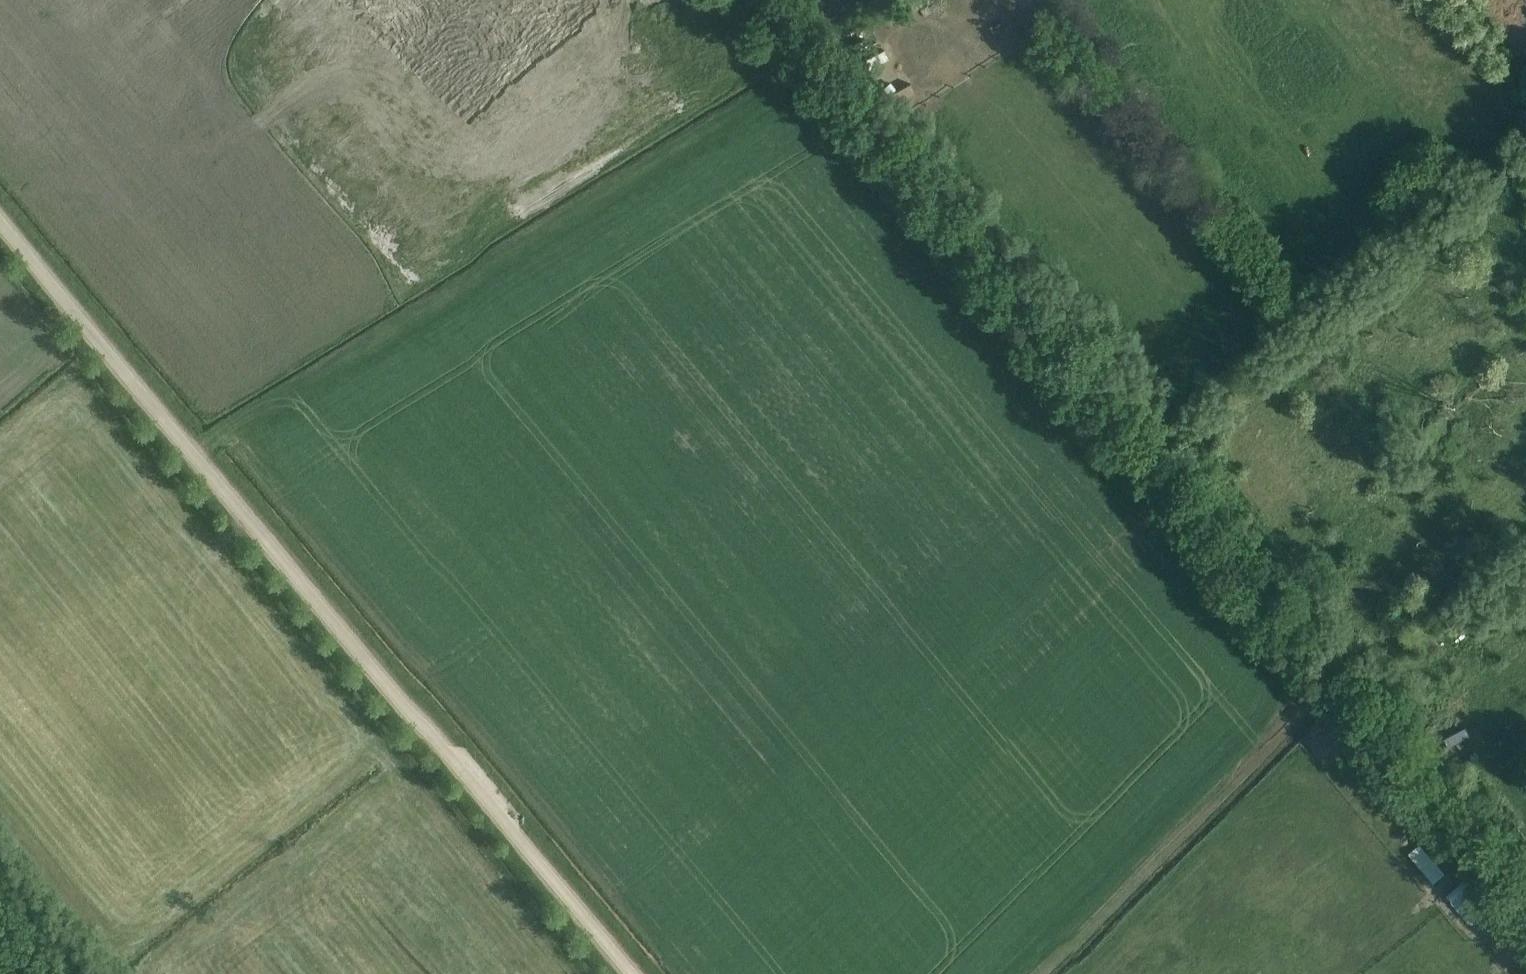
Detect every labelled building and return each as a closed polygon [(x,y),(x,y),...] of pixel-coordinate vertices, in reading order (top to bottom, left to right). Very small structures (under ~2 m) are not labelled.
[(1407,863),(1431,892),(1443,883),(1419,854),(1407,863)] [(1466,888),(1446,905),(1470,933),(1490,916),(1466,888)]
